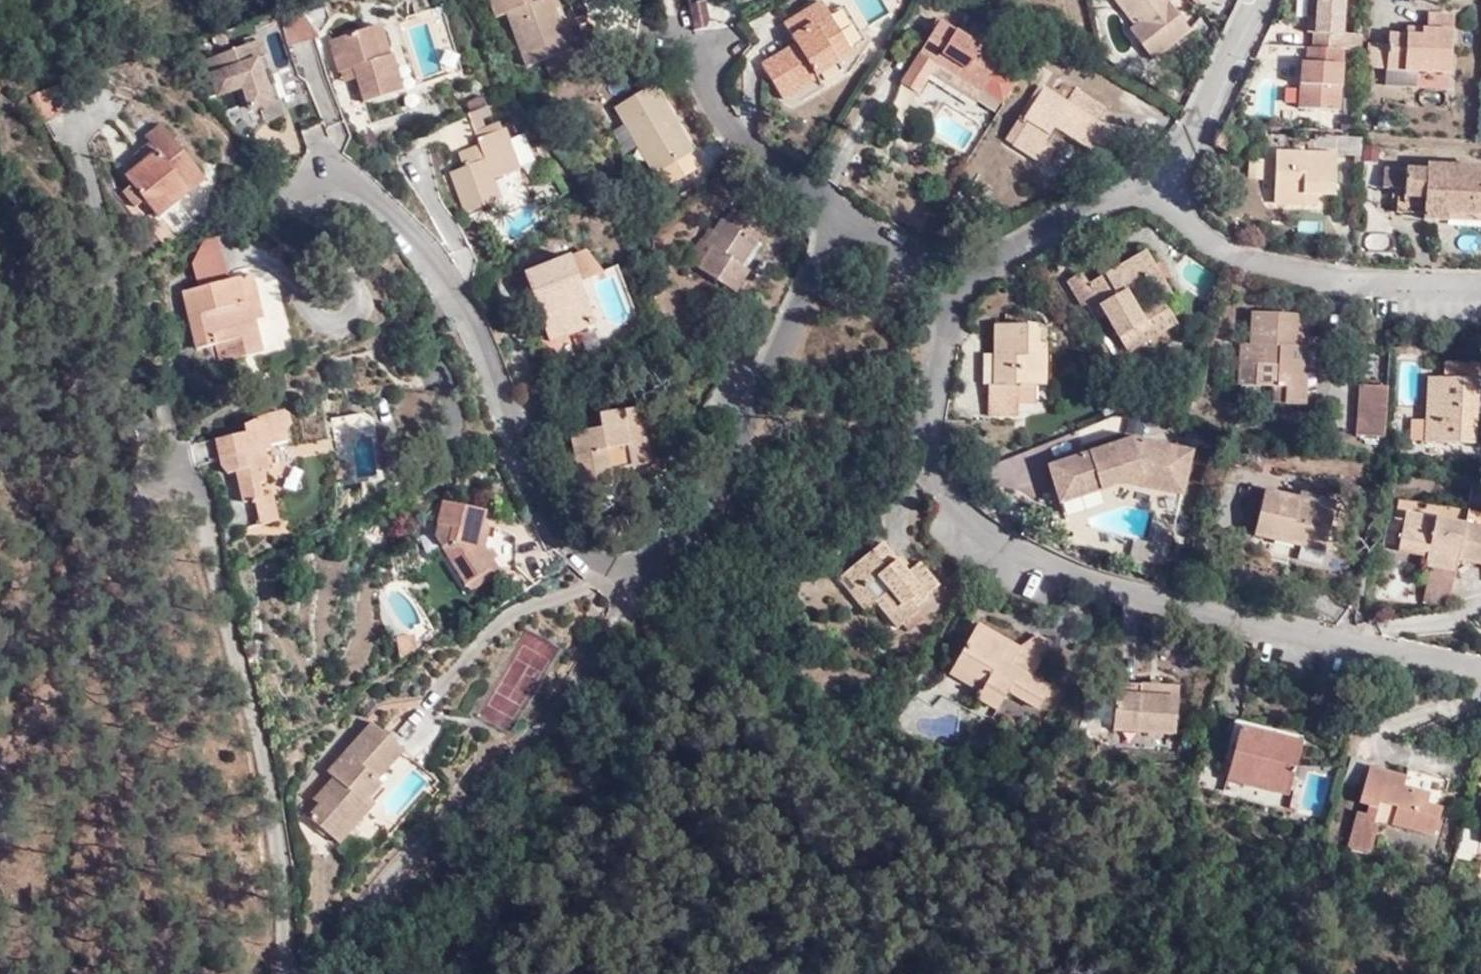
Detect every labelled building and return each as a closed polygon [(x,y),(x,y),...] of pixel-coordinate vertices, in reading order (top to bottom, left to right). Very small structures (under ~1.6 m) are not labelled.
[(553,83),(593,68),(584,44),(567,50),(562,35),(550,0),(539,0),(532,2),(531,0),(491,0),(490,1),(496,17),(507,14),(527,64),(544,59),(553,83)] [(557,0),(550,0),(562,35),(568,33),(557,0)] [(1132,20),(1141,13),(1131,0),(1117,0),(1132,20)] [(1141,13),(1132,20),(1127,23),(1149,54),(1188,25),(1169,0),(1131,0),(1141,13)] [(1302,2),(1301,17),(1311,18),(1310,31),(1310,48),(1339,49),(1341,49),(1342,34),(1339,34),(1340,0),(1314,0),(1314,2),(1302,2)] [(710,29),(704,1),(686,3),(693,31),(710,29)] [(816,78),(815,76),(837,63),(854,53),(821,1),(783,24),(796,44),(761,65),(782,99),(816,78)] [(437,6),(420,13),(442,70),(460,63),(437,6)] [(319,37),(318,34),(299,8),(281,13),(288,45),(319,37)] [(1452,16),(1429,14),(1428,29),(1451,31),(1452,16)] [(1310,31),(1311,18),(1301,17),(1301,30),(1310,31)] [(931,70),(937,61),(983,90),(1001,59),(940,21),(901,83),(917,93),(931,70)] [(388,56),(379,25),(369,29),(380,58),(388,56)] [(1421,28),(1421,35),(1405,33),(1404,70),(1448,73),(1451,31),(1428,29),(1421,28)] [(341,72),(352,69),(355,79),(364,102),(402,89),(391,55),(388,56),(380,58),(369,29),(342,37),(345,46),(330,51),(338,73),(341,72)] [(1389,32),(1387,68),(1404,70),(1405,33),(1389,32)] [(262,40),(207,57),(219,93),(242,86),(247,101),(232,106),(257,131),(267,123),(261,105),(279,100),(271,75),(262,78),(255,59),(268,55),(262,40)] [(1295,108),(1336,109),(1339,49),(1310,48),(1303,48),(1302,63),(1296,63),(1296,87),(1295,108)] [(277,73),(268,55),(255,59),(262,78),(271,75),(277,73)] [(931,70),(977,98),(983,90),(937,61),(931,70)] [(820,84),(842,71),(837,63),(815,76),(816,78),(820,84)] [(341,72),(344,82),(355,79),(352,69),(341,72)] [(277,73),(271,75),(279,100),(289,97),(277,73)] [(688,152),(691,150),(652,85),(614,107),(653,174),(661,170),(670,185),(697,169),(688,152)] [(219,93),(232,106),(247,101),(242,86),(219,93)] [(1046,141),(1054,128),(1090,151),(1105,127),(1096,122),(1105,107),(1074,87),(1065,102),(1042,88),(1023,119),(1027,121),(1013,144),(1044,165),(1055,147),(1046,141)] [(1286,87),(1286,108),(1295,108),(1296,87),(1286,87)] [(62,115),(48,89),(30,96),(45,123),(62,115)] [(477,121),(484,118),(481,110),(466,116),(480,151),(483,160),(466,166),(450,172),(466,213),(499,200),(492,181),(518,170),(503,130),(484,137),(477,121)] [(153,212),(156,217),(204,180),(161,125),(146,138),(152,145),(135,157),(141,164),(125,176),(129,181),(114,192),(138,223),(153,212)] [(480,151),(463,157),(466,166),(483,160),(480,151)] [(1335,154),(1275,152),(1274,192),(1318,193),(1333,194),(1335,154)] [(1448,213),(1480,214),(1480,167),(1426,165),(1426,170),(1405,169),(1403,213),(1423,213),(1423,219),(1447,220),(1448,213)] [(499,200),(525,190),(518,170),(492,181),(499,200)] [(1274,203),(1318,204),(1318,193),(1274,192),(1274,203)] [(741,265),(764,229),(740,213),(731,225),(721,220),(706,242),(699,238),(685,259),(734,291),(749,270),(741,265)] [(1371,234),(1372,247),(1393,246),(1392,233),(1371,234)] [(220,239),(205,241),(193,263),(225,259),(220,239)] [(1174,298),(1146,249),(1135,255),(1149,277),(1162,300),(1164,303),(1174,298)] [(1085,304),(1096,298),(1106,315),(1126,351),(1175,322),(1164,303),(1162,300),(1139,315),(1125,290),(1149,277),(1135,255),(1088,283),(1080,272),(1066,280),(1081,306),(1085,304)] [(593,324),(570,258),(524,274),(548,341),(574,331),(593,324)] [(231,281),(225,259),(193,263),(199,288),(231,281)] [(553,370),(583,358),(574,331),(548,341),(524,274),(516,277),(531,317),(527,319),(537,347),(544,345),(553,370)] [(262,318),(252,276),(243,278),(254,320),(262,318)] [(243,278),(231,281),(199,288),(184,292),(198,349),(216,344),(220,362),(254,354),(246,322),(254,320),(243,278)] [(1085,304),(1096,321),(1106,315),(1096,298),(1085,304)] [(1307,346),(1296,345),(1297,333),(1297,314),(1249,312),(1248,343),(1239,343),(1238,384),(1255,384),(1256,364),(1277,365),(1276,385),(1285,386),(1284,402),(1306,403),(1306,387),(1300,387),(1300,366),(1307,366),(1307,346)] [(1024,315),(1009,314),(1008,324),(1024,325),(1024,315)] [(254,354),(261,352),(254,320),(246,322),(254,354)] [(988,402),(998,402),(1018,402),(1019,384),(1034,384),(1035,341),(1035,325),(1024,325),(1008,324),(994,324),(994,354),(994,384),(987,384),(988,402)] [(1307,346),(1307,334),(1297,333),(1296,345),(1307,346)] [(1045,385),(1046,342),(1035,341),(1034,384),(1045,385)] [(980,353),(979,384),(987,384),(994,384),(994,354),(980,353)] [(1447,361),(1446,378),(1476,379),(1480,379),(1480,362),(1447,361)] [(1412,441),(1474,443),(1476,379),(1446,378),(1428,377),(1427,420),(1413,419),(1412,441)] [(1385,433),(1388,385),(1388,384),(1360,382),(1359,392),(1357,432),(1385,433)] [(1018,403),(1034,403),(1034,384),(1019,384),(1018,402),(1018,403)] [(1274,386),(1273,402),(1284,402),(1285,386),(1276,385),(1274,386)] [(1108,398),(1098,403),(1107,417),(1116,413),(1108,398)] [(1162,412),(1173,415),(1177,401),(1167,398),(1162,412)] [(988,402),(987,417),(998,417),(998,402),(988,402)] [(998,417),(1018,417),(1018,403),(1018,402),(998,402),(998,417)] [(610,485),(607,469),(649,462),(640,407),(599,414),(601,428),(571,433),(580,490),(610,485)] [(286,426),(284,414),(280,411),(260,415),(241,425),(242,433),(212,439),(217,462),(223,474),(232,473),(240,503),(252,501),(258,524),(276,521),(269,496),(260,498),(256,484),(261,483),(255,453),(266,450),(265,445),(284,441),(281,426),(286,426)] [(1180,495),(1190,451),(1157,443),(1137,439),(1068,462),(1059,465),(1068,491),(1098,482),(1100,491),(1126,483),(1180,495)] [(1068,462),(1059,464),(1048,466),(1061,504),(1100,491),(1098,482),(1068,491),(1059,465),(1068,462)] [(331,471),(333,484),(347,482),(346,473),(340,470),(331,471)] [(1239,513),(1254,516),(1260,490),(1245,487),(1239,513)] [(1294,502),(1295,497),(1260,489),(1260,490),(1254,516),(1251,533),(1297,544),(1294,557),(1317,562),(1330,511),(1294,502)] [(1330,511),(1331,505),(1295,497),(1294,502),(1330,511)] [(452,527),(448,541),(440,547),(468,590),(496,572),(481,548),(486,535),(477,532),(482,512),(443,502),(436,522),(452,527)] [(1400,521),(1395,545),(1424,551),(1423,557),(1421,565),(1427,566),(1424,581),(1450,586),(1456,558),(1480,563),(1480,526),(1402,510),(1400,521)] [(436,522),(432,535),(440,547),(448,541),(452,527),(436,522)] [(877,601),(899,626),(902,624),(917,610),(915,608),(938,586),(919,563),(906,573),(880,543),(844,574),(859,592),(865,587),(877,601)] [(1395,545),(1394,551),(1423,557),(1424,551),(1395,545)] [(528,585),(542,576),(529,557),(512,569),(528,585)] [(865,587),(859,592),(844,574),(838,578),(865,610),(877,601),(865,587)] [(1420,600),(1446,606),(1450,586),(1424,581),(1420,600)] [(908,629),(922,616),(917,610),(902,624),(908,629)] [(1016,645),(974,623),(970,628),(1012,651),(1016,645)] [(951,660),(985,679),(978,691),(974,698),(994,710),(1006,691),(1035,707),(1046,686),(1028,676),(1048,641),(1035,634),(1017,646),(1016,645),(1012,651),(970,628),(951,660)] [(394,661),(411,649),(409,635),(391,639),(394,661)] [(951,660),(945,672),(978,691),(985,679),(951,660)] [(1112,682),(1109,730),(1172,733),(1175,686),(1112,682)] [(315,803),(304,815),(322,831),(333,818),(341,825),(365,797),(378,782),(374,779),(399,749),(368,721),(323,772),(329,777),(310,799),(315,803)] [(1235,725),(1222,779),(1286,794),(1299,740),(1235,725)] [(1392,805),(1389,823),(1431,834),(1439,806),(1423,802),(1425,792),(1400,785),(1402,775),(1366,765),(1367,760),(1348,755),(1337,798),(1365,805),(1363,813),(1352,810),(1343,846),(1369,853),(1376,824),(1371,822),(1376,801),(1392,805)] [(335,842),(372,802),(365,797),(341,825),(333,818),(322,831),(335,842)]
